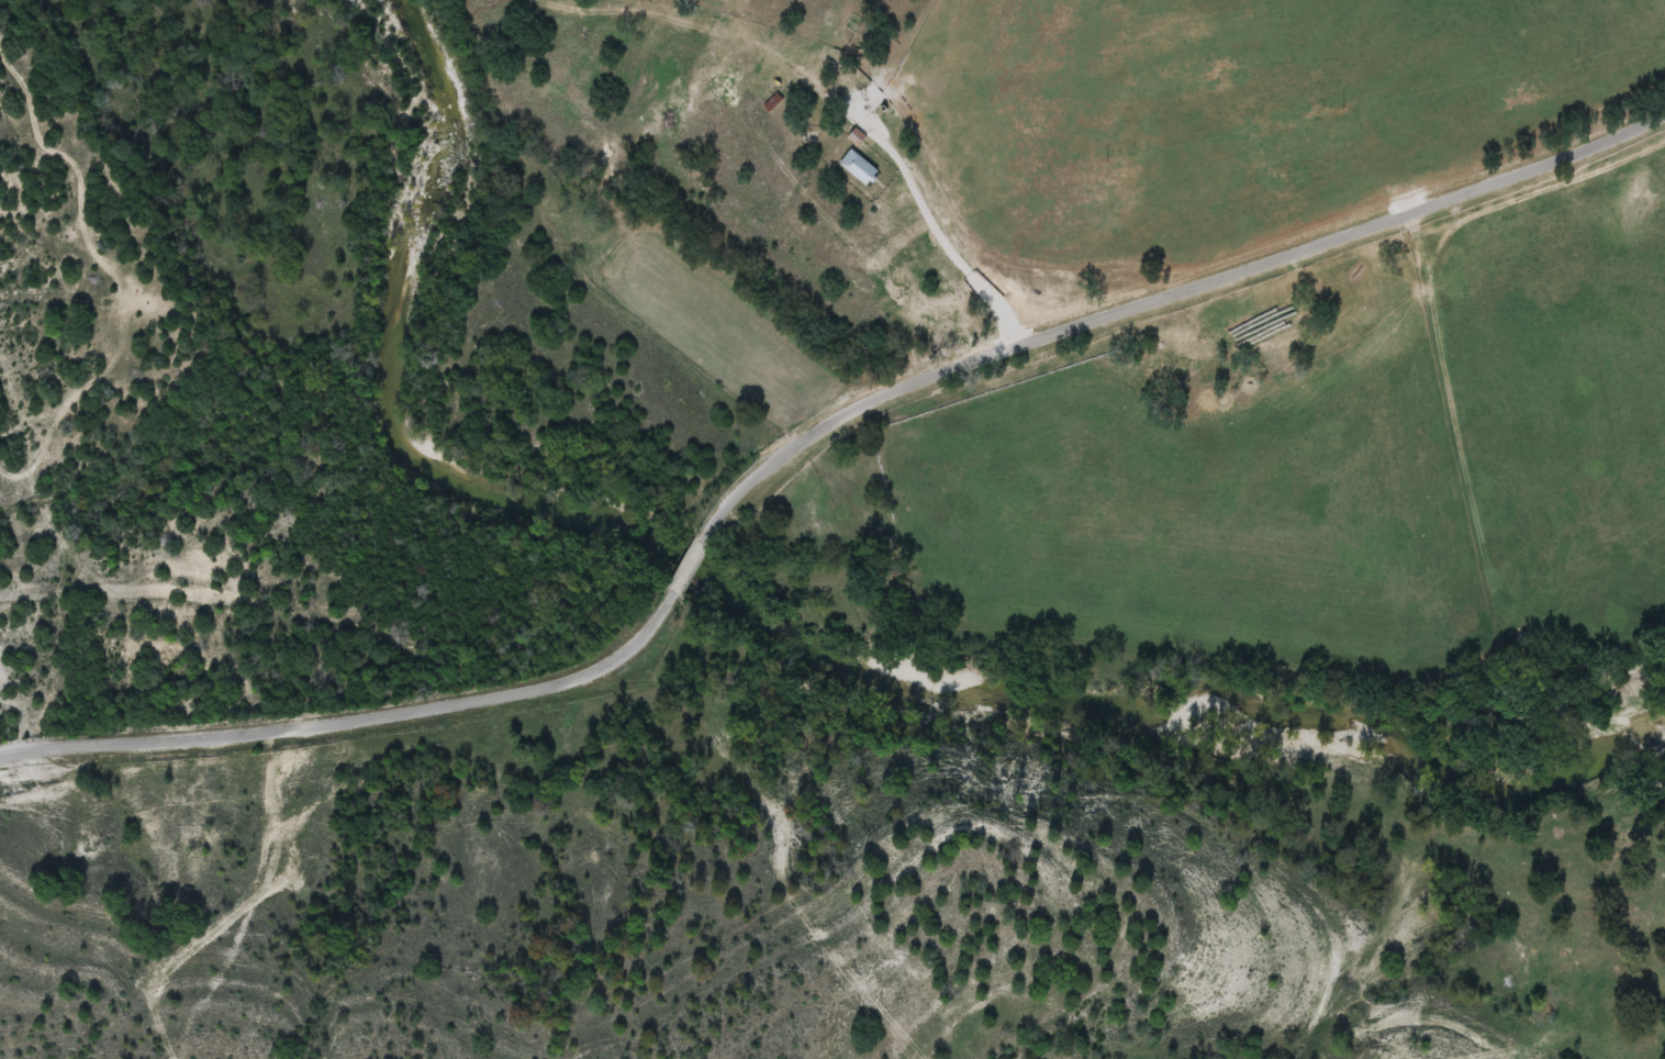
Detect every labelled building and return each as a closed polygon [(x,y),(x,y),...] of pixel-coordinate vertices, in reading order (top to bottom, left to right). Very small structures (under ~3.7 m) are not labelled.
[(876,171),(850,148),(836,163),(862,186),(876,171)]
